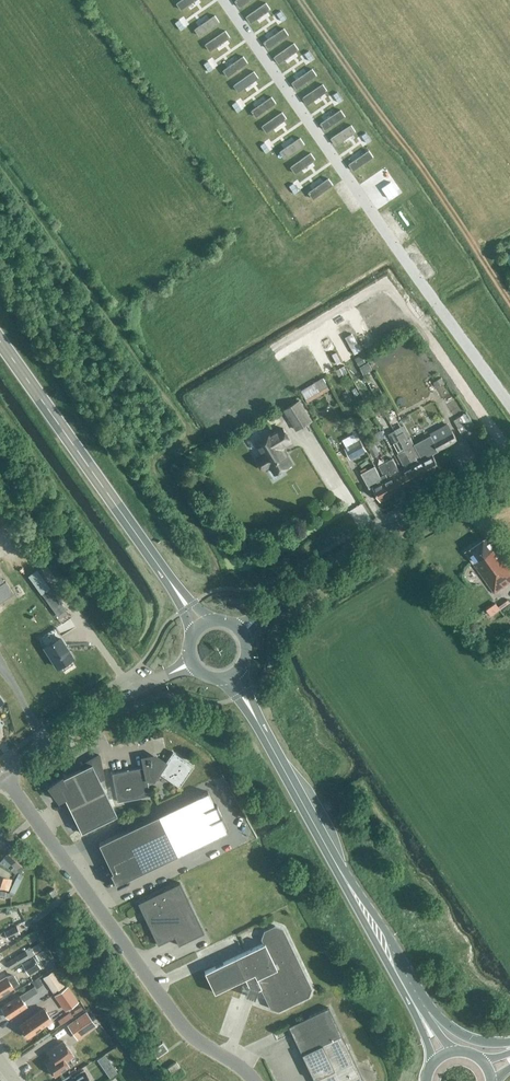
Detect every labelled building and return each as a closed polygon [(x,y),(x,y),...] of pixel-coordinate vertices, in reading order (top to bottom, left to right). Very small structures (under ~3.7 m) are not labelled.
[(177,3),(181,10),(195,0),(181,0),(177,3)] [(266,3),(246,16),(251,23),(271,9),(266,3)] [(215,15),(195,29),(199,36),(219,22),(215,15)] [(284,28),(264,42),(269,48),(288,35),(284,28)] [(226,30),(206,44),(210,51),(230,37),(226,30)] [(294,43),(274,56),(279,63),(298,49),(294,43)] [(243,56),(223,70),(228,76),(248,63),(243,56)] [(312,68),(292,82),(297,89),(317,75),(312,68)] [(254,71),(234,85),(239,92),(258,78),(254,71)] [(323,84),(303,97),(307,104),(327,90),(323,84)] [(272,96),(252,110),(256,117),(276,103),(272,96)] [(340,109),(321,123),(325,130),(345,116),(340,109)] [(282,112),(262,126),(267,132),(287,118),(282,112)] [(351,125),(331,138),(336,145),(356,131),(351,125)] [(300,137),(280,151),(285,158),(305,144),(300,137)] [(354,170),(373,156),(369,150),(349,164),(354,170)] [(311,153),(291,166),(296,173),(315,159),(311,153)] [(313,199),(333,185),(329,178),(309,192),(313,199)] [(391,182),(382,188),(389,199),(398,193),(391,182)] [(361,210),(360,203),(350,204),(351,212),(361,210)] [(360,366),(366,362),(361,354),(355,358),(360,366)] [(345,363),(351,374),(360,369),(354,358),(345,363)] [(340,373),(346,369),(343,364),(337,367),(340,373)] [(447,370),(441,374),(445,381),(451,378),(447,370)] [(301,391),(308,402),(329,389),(322,378),(301,391)] [(283,410),(296,431),(313,421),(300,399),(283,410)] [(397,419),(404,417),(399,405),(393,408),(397,419)] [(475,426),(467,412),(454,420),(461,434),(475,426)] [(276,473),(291,463),(281,447),(291,441),(283,428),(273,434),(273,433),(257,443),(264,455),(260,458),(259,461),(263,466),(266,467),(270,465),(276,473)] [(422,459),(430,473),(440,468),(431,451),(436,448),(438,451),(457,441),(452,431),(433,442),(429,445),(426,439),(417,444),(425,457),(422,459)] [(380,454),(371,437),(364,440),(373,458),(380,454)] [(366,451),(360,439),(344,448),(350,459),(366,451)] [(420,479),(402,446),(399,441),(396,443),(396,442),(394,443),(399,453),(398,454),(405,468),(402,469),(410,484),(420,479)] [(409,442),(402,446),(420,479),(430,473),(422,459),(419,460),(412,446),(411,446),(409,442)] [(410,484),(402,469),(399,471),(393,458),(385,462),(400,489),(410,484)] [(400,489),(385,462),(379,466),(384,475),(381,476),(391,495),(400,489)] [(391,495),(381,476),(375,465),(361,473),(369,488),(373,486),(380,500),(391,495)] [(509,581),(509,563),(490,534),(465,551),(494,592),(509,581)] [(13,593),(5,581),(0,585),(0,602),(13,593)] [(57,615),(66,609),(50,587),(41,593),(57,615)] [(230,632),(225,623),(218,627),(223,636),(230,632)] [(44,646),(57,667),(73,657),(66,648),(60,637),(44,646)] [(163,765),(154,758),(152,770),(158,774),(159,773),(179,786),(193,766),(173,752),(163,765)] [(71,818),(82,833),(90,829),(89,828),(117,815),(100,780),(104,778),(99,755),(80,766),(81,769),(62,778),(62,777),(48,786),(58,800),(64,797),(74,816),(71,818)] [(152,770),(154,758),(143,761),(142,760),(143,767),(112,773),(117,801),(150,795),(146,779),(150,778),(153,781),(152,782),(152,783),(158,774),(152,770)] [(127,879),(177,855),(226,831),(220,818),(222,816),(216,804),(214,805),(207,791),(159,814),(99,842),(112,871),(110,872),(109,869),(108,869),(116,886),(131,880),(130,879),(127,880),(127,879)] [(15,866),(21,860),(11,850),(5,857),(15,866)] [(0,890),(0,897),(4,897),(10,897),(15,892),(23,875),(18,873),(8,892),(0,890)] [(180,882),(138,902),(158,944),(174,936),(178,945),(204,933),(180,882)] [(52,897),(57,893),(54,888),(49,892),(52,897)] [(4,931),(7,939),(20,933),(16,926),(4,931)] [(264,943),(234,957),(204,971),(214,992),(245,977),(249,985),(245,995),(254,998),(258,988),(261,987),(270,1007),(278,1010),(308,996),(311,988),(282,928),(274,926),(264,931),(262,938),(264,943)] [(10,968),(19,963),(42,949),(38,942),(30,947),(29,946),(24,950),(6,961),(10,968)] [(47,954),(44,949),(37,953),(41,958),(47,954)] [(30,976),(41,969),(33,957),(22,964),(30,976)] [(53,992),(55,991),(66,984),(55,968),(42,977),(53,992)] [(14,987),(19,984),(12,973),(0,980),(0,995),(14,987)] [(32,982),(36,989),(43,985),(38,977),(32,982)] [(78,1001),(67,985),(54,995),(65,1011),(78,1001)] [(38,992),(34,986),(28,990),(19,995),(1,1007),(8,1018),(26,1006),(23,1001),(38,992)] [(297,1044),(337,1025),(329,1007),(288,1026),(297,1044)] [(28,1037),(42,1027),(50,1021),(41,1010),(34,1015),(19,1025),(23,1030),(23,1032),(25,1035),(27,1036),(28,1037)] [(57,1020),(60,1024),(73,1016),(72,1015),(75,1013),(74,1012),(71,1014),(69,1011),(57,1020)] [(96,1025),(86,1011),(67,1025),(77,1039),(96,1025)] [(297,1044),(314,1079),(316,1078),(317,1080),(362,1080),(363,1079),(337,1025),(297,1044)] [(76,1055),(102,1039),(96,1030),(70,1045),(76,1055)] [(48,1062),(46,1064),(49,1068),(50,1069),(49,1070),(52,1075),(54,1074),(54,1075),(69,1065),(65,1061),(71,1056),(73,1055),(71,1051),(63,1041),(47,1052),(52,1060),(48,1062)] [(152,1050),(157,1057),(168,1049),(162,1042),(152,1050)] [(180,1066),(176,1061),(167,1067),(171,1072),(180,1066)] [(83,1068),(72,1076),(74,1078),(70,1080),(92,1080),(83,1068)]
